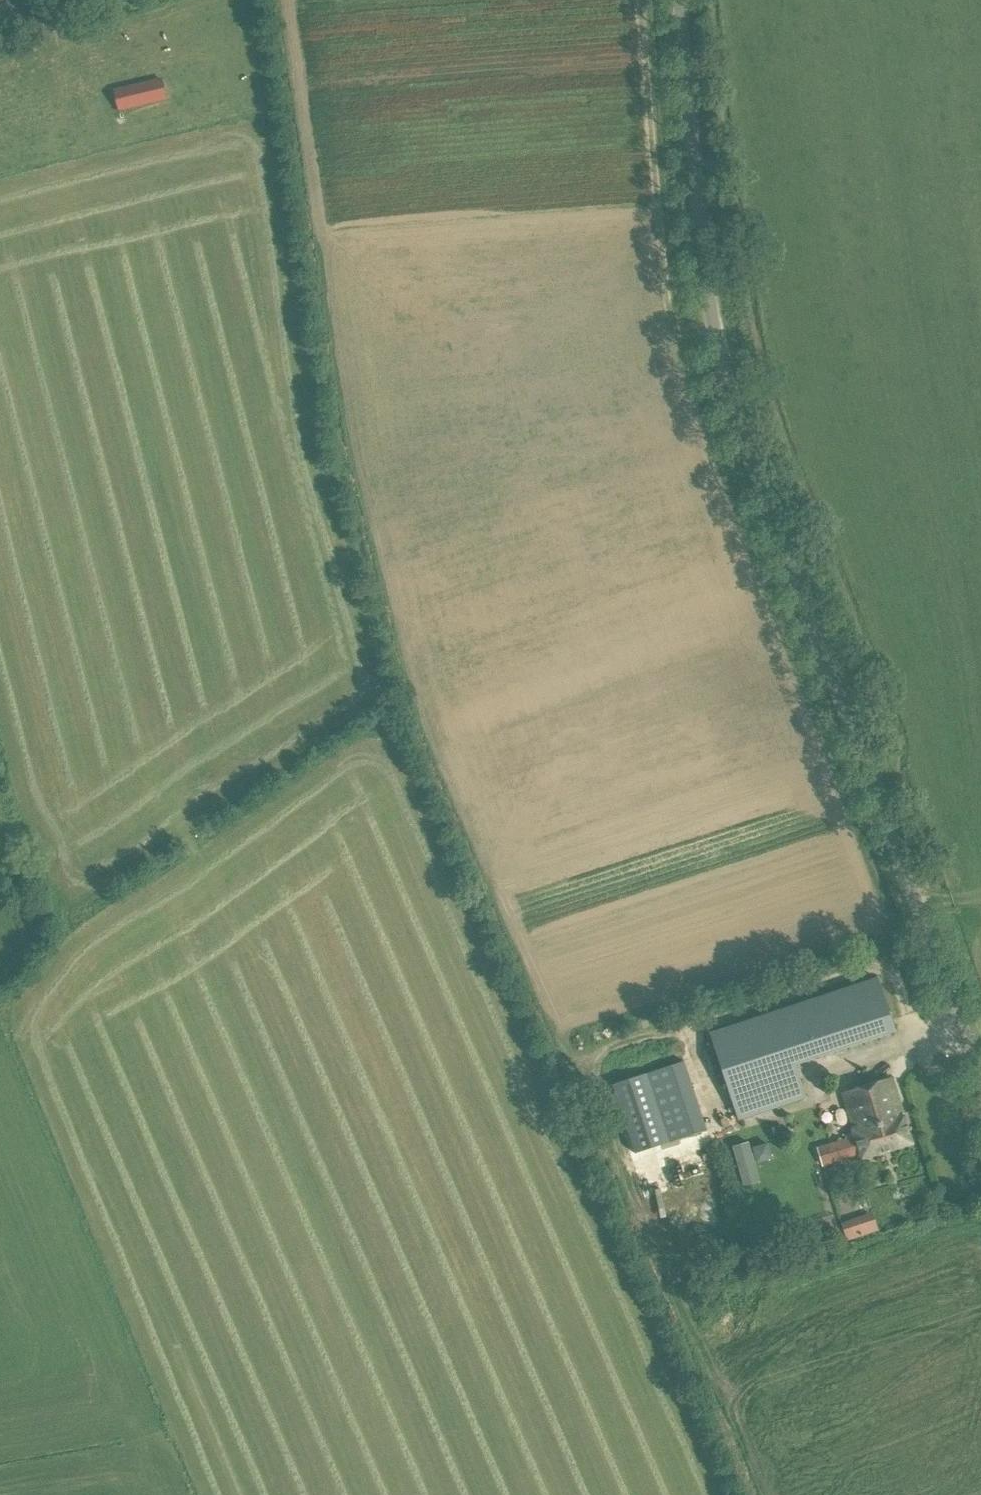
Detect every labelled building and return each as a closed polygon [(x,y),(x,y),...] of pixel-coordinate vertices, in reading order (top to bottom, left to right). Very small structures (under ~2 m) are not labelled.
[(113,89),(118,111),(167,100),(161,78),(113,89)] [(877,978),(709,1033),(738,1119),(805,1097),(795,1064),(895,1031),(877,978)] [(893,1079),(841,1095),(854,1136),(817,1147),(822,1165),(858,1154),(860,1159),(912,1144),(893,1079)] [(749,1142),(732,1146),(744,1186),(760,1182),(754,1162),(766,1159),(770,1152),(768,1144),(751,1149),(749,1142)]
